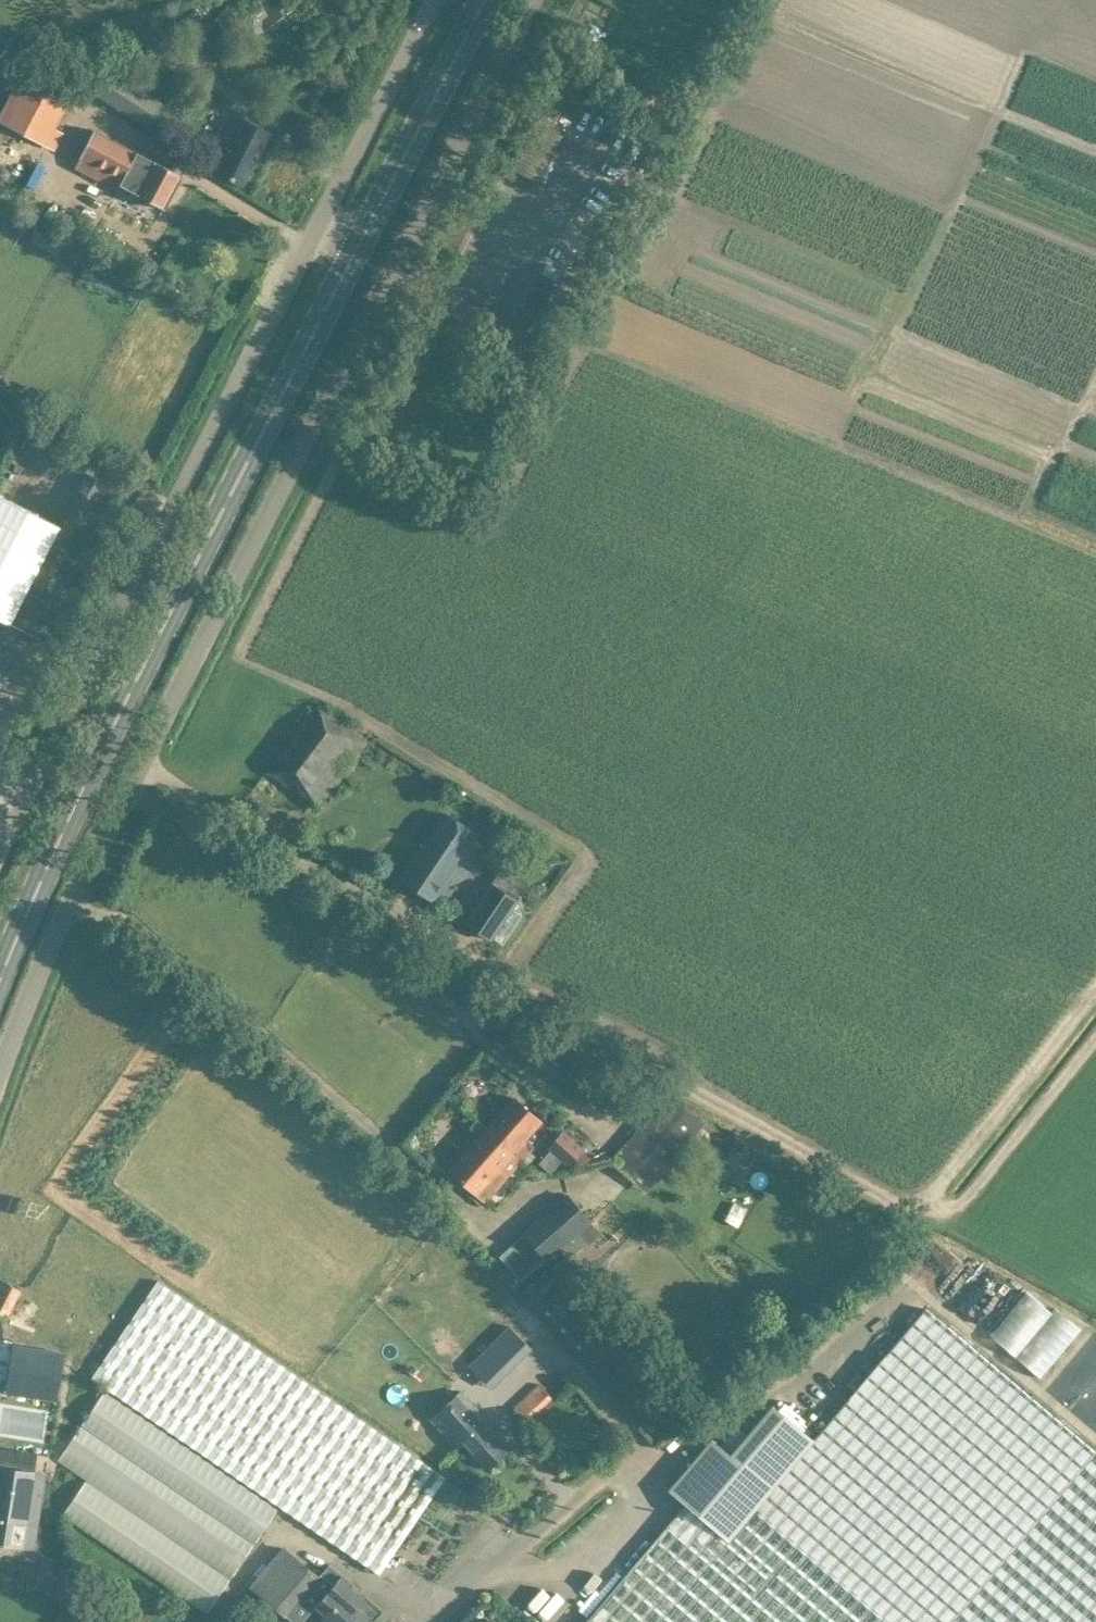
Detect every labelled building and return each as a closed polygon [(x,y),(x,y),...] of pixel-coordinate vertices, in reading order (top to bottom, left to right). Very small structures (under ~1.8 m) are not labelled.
[(99,60),(82,85),(156,134),(173,109),(99,60)] [(21,72),(0,112),(0,121),(54,150),(64,132),(56,127),(71,98),(21,72)] [(209,165),(219,170),(217,172),(243,185),(269,132),(241,118),(225,150),(217,146),(209,165)] [(535,123),(520,169),(531,173),(528,181),(550,188),(568,134),(535,123)] [(82,155),(123,178),(137,185),(135,189),(139,191),(138,193),(163,207),(180,175),(155,162),(137,153),(95,130),(82,155)] [(594,241),(613,222),(602,211),(583,231),(594,241)] [(41,639),(91,541),(61,526),(11,623),(41,639)] [(364,740),(318,705),(268,773),(316,803),(364,740)] [(433,899),(445,882),(477,833),(445,811),(413,860),(400,878),(433,899)] [(490,937),(502,919),(515,899),(490,883),(466,921),(490,937)] [(320,935),(309,951),(315,955),(319,957),(329,941),(325,939),(320,935)] [(656,1115),(614,1164),(643,1189),(704,1119),(663,1094),(653,1113),(656,1115)] [(519,1161),(529,1150),(521,1143),(541,1121),(514,1097),(486,1128),(477,1119),(470,1128),(479,1136),(449,1169),(477,1194),(478,1192),(486,1200),(507,1175),(519,1161)] [(550,1149),(538,1162),(550,1172),(561,1160),(567,1165),(583,1147),(562,1128),(546,1146),(550,1149)] [(526,1276),(546,1258),(560,1246),(572,1260),(591,1243),(579,1229),(590,1220),(566,1194),(540,1218),(523,1232),(530,1239),(510,1257),(526,1276)] [(530,1283),(541,1295),(546,1301),(535,1312),(580,1360),(608,1333),(547,1267),(530,1283)] [(0,1286),(0,1318),(5,1321),(22,1290),(21,1289),(3,1280),(0,1286)] [(92,1377),(362,1561),(380,1574),(446,1477),(438,1471),(428,1464),(159,1280),(117,1340),(92,1377)] [(1043,1300),(1024,1324),(1023,1323),(1001,1350),(1095,1426),(1095,1342),(1043,1300)] [(925,1307),(727,1541),(683,1503),(639,1555),(618,1582),(584,1621),(1095,1621),(1095,1452),(925,1307)] [(491,1385),(500,1377),(525,1352),(530,1347),(508,1324),(478,1355),(470,1363),(491,1385)] [(59,1351),(11,1344),(4,1392),(56,1400),(64,1355),(64,1352),(59,1351)] [(513,1407),(525,1420),(551,1396),(540,1383),(513,1407)] [(85,1478),(61,1514),(205,1612),(277,1507),(104,1390),(57,1460),(85,1478)] [(490,1423),(461,1392),(432,1418),(457,1446),(462,1442),(486,1468),(507,1449),(486,1427),(490,1423)] [(814,1437),(771,1401),(729,1450),(712,1437),(667,1488),(727,1540),(814,1437)] [(34,1544),(38,1522),(44,1471),(34,1470),(17,1468),(0,1466),(0,1539),(34,1544)] [(355,1605),(364,1594),(340,1574),(333,1583),(320,1573),(317,1576),(283,1547),(251,1585),(293,1621),(301,1621),(312,1607),(330,1621),(362,1621),(367,1616),(355,1605)] [(61,1559),(44,1554),(35,1589),(51,1594),(61,1559)]
